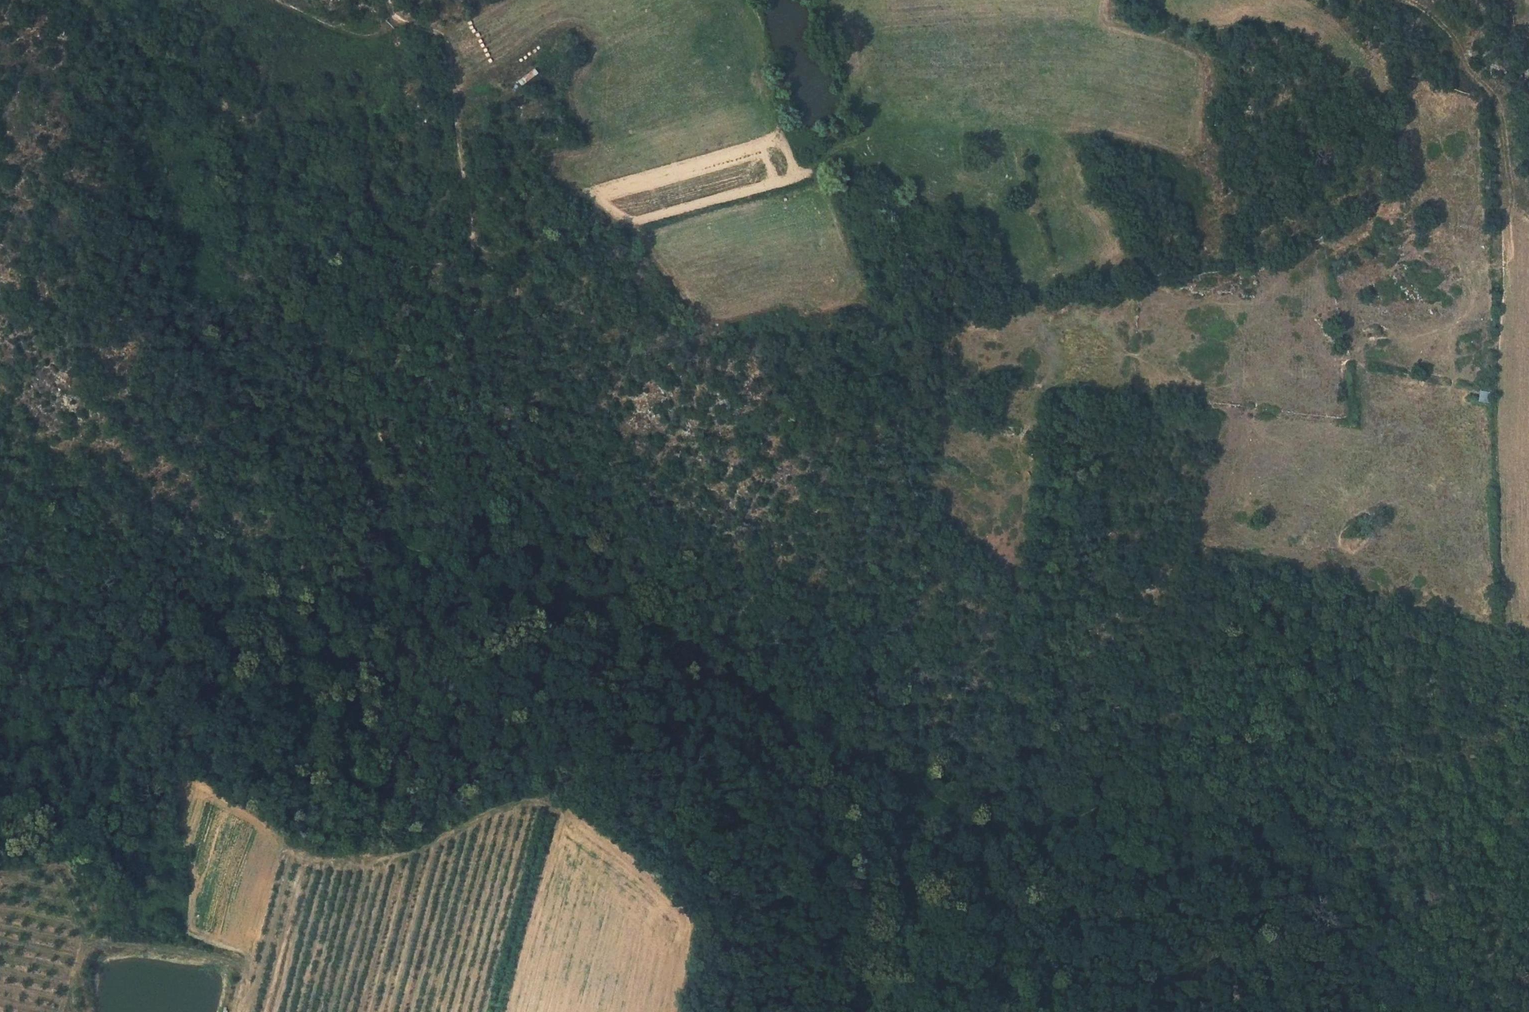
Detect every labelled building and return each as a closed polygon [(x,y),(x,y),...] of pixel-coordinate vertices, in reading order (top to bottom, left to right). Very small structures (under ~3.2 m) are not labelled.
[(1490,391),(1479,390),(1478,400),(1489,401),(1490,391)]
